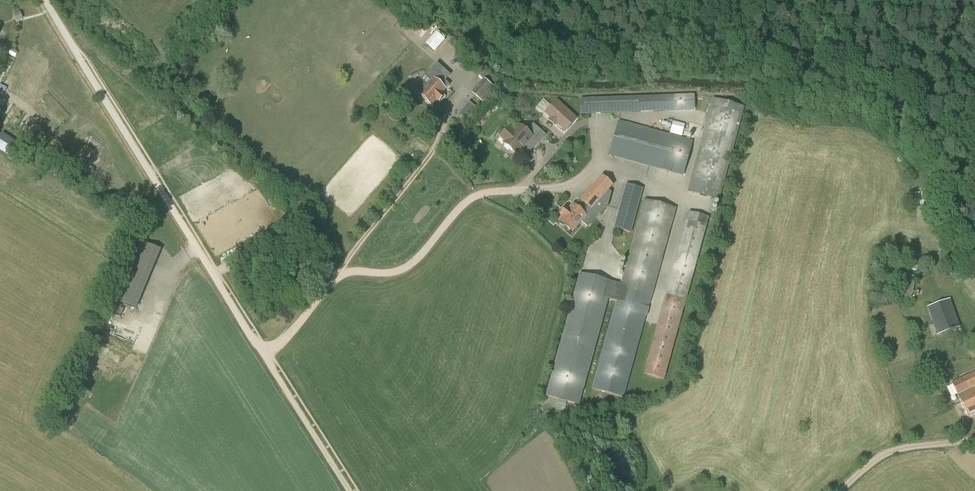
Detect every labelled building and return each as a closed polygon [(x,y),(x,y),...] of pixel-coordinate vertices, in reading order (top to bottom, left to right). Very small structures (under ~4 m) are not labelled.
[(439,31),(437,33),(436,32),(425,44),(434,52),(445,40),(444,39),(446,38),(439,31)] [(428,75),(433,79),(419,95),(432,106),(436,101),(437,102),(443,95),(442,94),(449,86),(444,81),(447,76),(436,66),(428,75)] [(580,115),(589,114),(639,113),(663,112),(675,111),(675,96),(639,97),(580,99),(580,115)] [(546,113),(552,102),(544,99),(538,109),(546,113)] [(712,100),(689,191),(718,200),(744,109),(712,100)] [(557,102),(546,113),(565,131),(576,119),(557,102)] [(619,122),(609,155),(683,176),(692,142),(619,122)] [(533,124),(527,132),(520,126),(514,133),(509,128),(502,136),(507,140),(504,144),(516,154),(526,144),(532,150),(545,135),(533,124)] [(15,160),(22,147),(1,134),(0,136),(0,151),(15,160)] [(80,157),(92,163),(104,143),(91,136),(80,157)] [(566,209),(560,215),(563,217),(559,221),(571,231),(592,209),(600,216),(607,207),(611,193),(608,190),(612,186),(601,176),(569,212),(566,209)] [(643,189),(626,185),(614,228),(631,233),(643,189)] [(621,285),(620,288),(617,302),(593,389),(623,397),(652,297),(651,296),(675,209),(644,200),(621,285)] [(644,373),(664,379),(709,217),(689,212),(687,219),(644,373)] [(117,301),(135,309),(160,250),(141,242),(117,301)] [(919,261),(906,258),(897,297),(911,300),(916,277),(910,276),(911,270),(917,271),(919,261)] [(608,299),(617,302),(620,288),(621,285),(609,282),(609,281),(580,273),(546,396),(558,400),(567,402),(579,406),(608,299)] [(950,299),(927,307),(937,335),(960,327),(950,299)] [(961,403),(974,397),(973,395),(974,395),(974,373),(952,384),(961,403)] [(961,403),(968,417),(974,414),(974,395),(973,395),(974,397),(961,403)]
